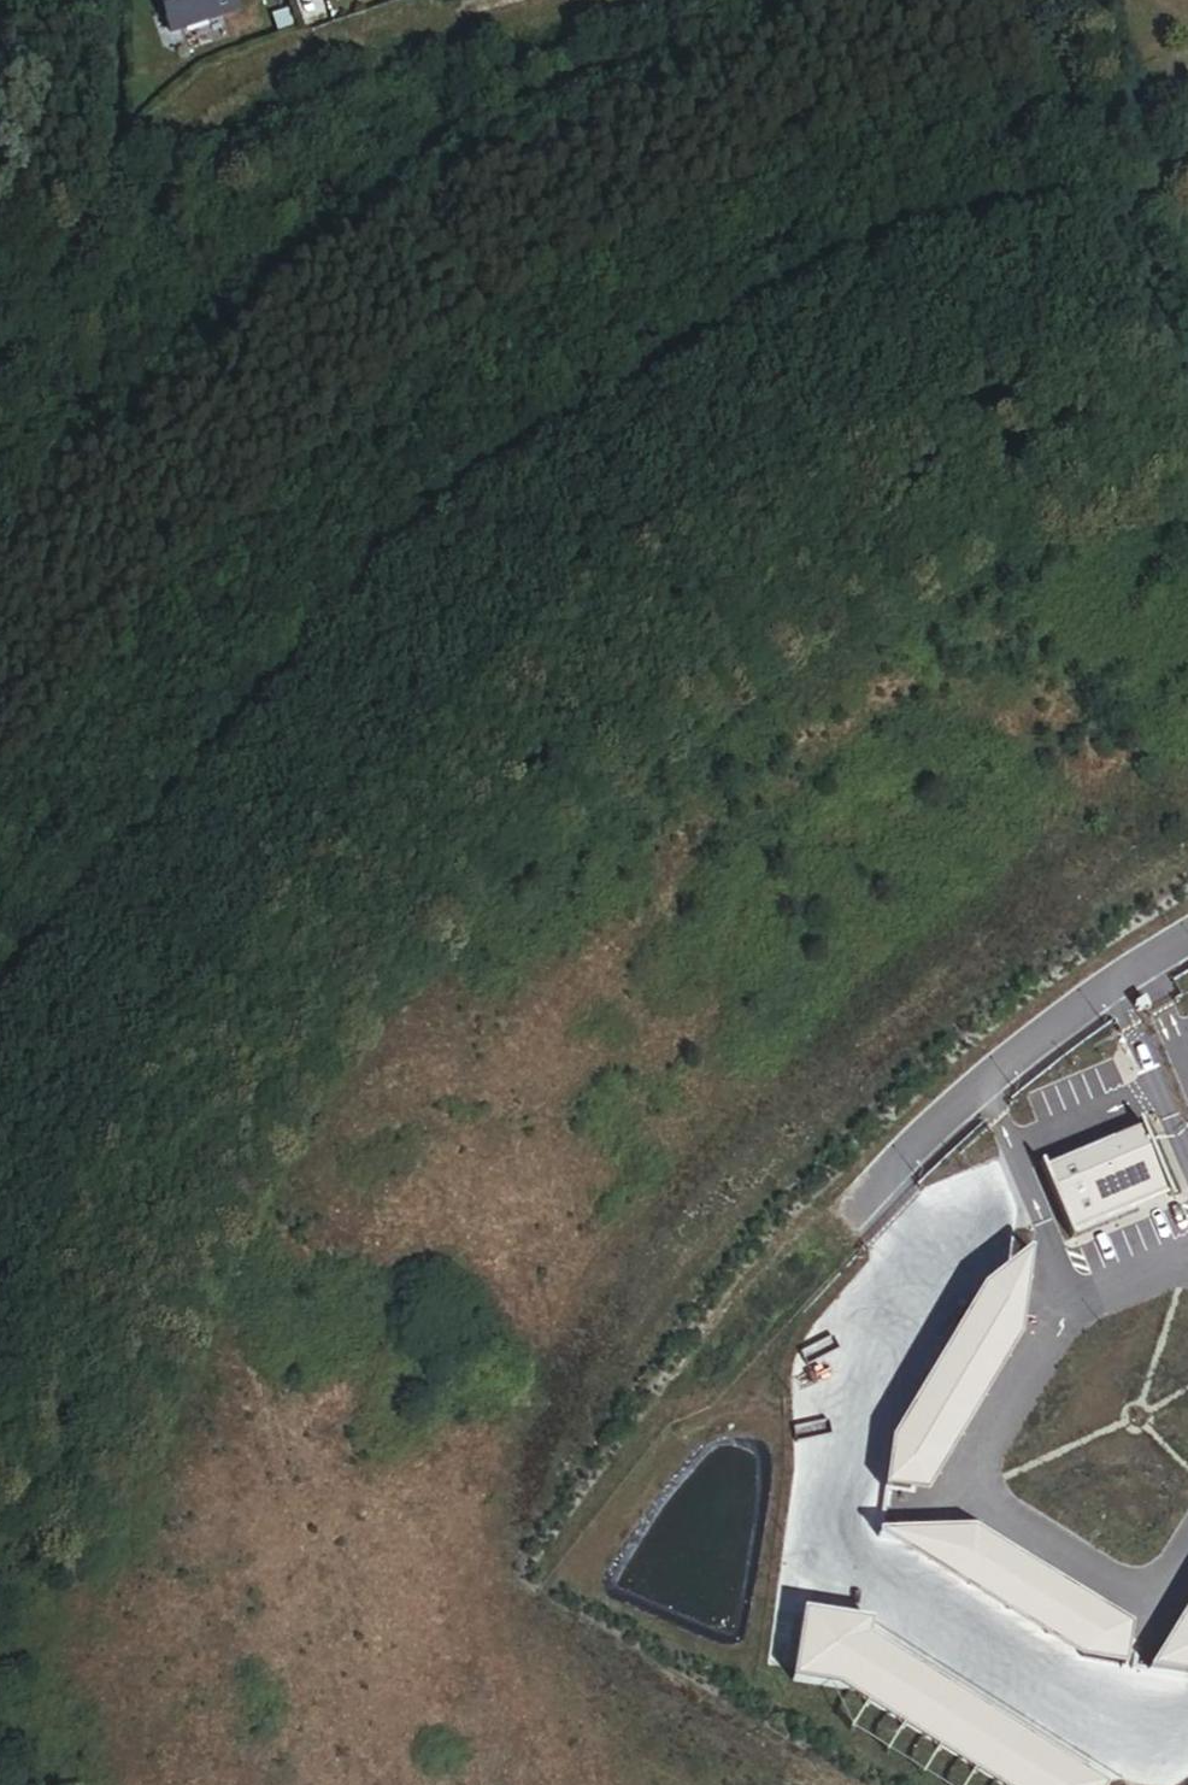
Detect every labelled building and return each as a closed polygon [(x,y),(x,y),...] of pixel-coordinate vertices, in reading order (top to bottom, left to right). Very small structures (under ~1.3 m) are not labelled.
[(168,47),(237,22),(229,0),(155,0),(151,1),(168,47)] [(290,23),(273,28),(278,44),(294,38),(290,23)] [(1037,1168),(1035,1169),(1068,1244),(1070,1243),(1069,1241),(1134,1212),(1131,1204),(1161,1191),(1166,1202),(1169,1201),(1137,1126),(1134,1127),(1136,1132),(1040,1174),(1037,1168)] [(980,1294),(887,1449),(880,1496),(922,1503),(1017,1344),(1028,1257),(980,1294)] [(1128,1631),(971,1534),(874,1543),(1076,1664),(1123,1671),(1128,1631)] [(1146,1675),(1187,1680),(1187,1606),(1146,1675)] [(868,1628),(799,1618),(789,1686),(856,1701),(865,1643),(868,1628)] [(865,1643),(856,1701),(987,1784),(1098,1784),(865,1643)]
